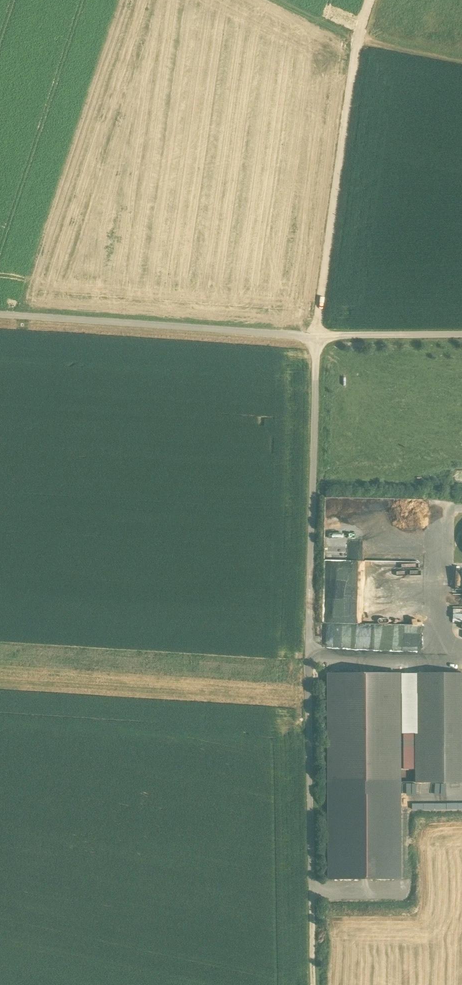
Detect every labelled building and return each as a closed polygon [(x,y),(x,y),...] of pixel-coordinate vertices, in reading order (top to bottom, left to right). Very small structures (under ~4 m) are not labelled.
[(346,526),(388,525),(387,498),(356,499),(356,506),(345,507),(346,526)] [(355,646),(404,647),(405,624),(358,624),(358,630),(355,630),(355,646)] [(328,670),(330,876),(400,876),(400,780),(461,780),(461,669),(328,670)]
